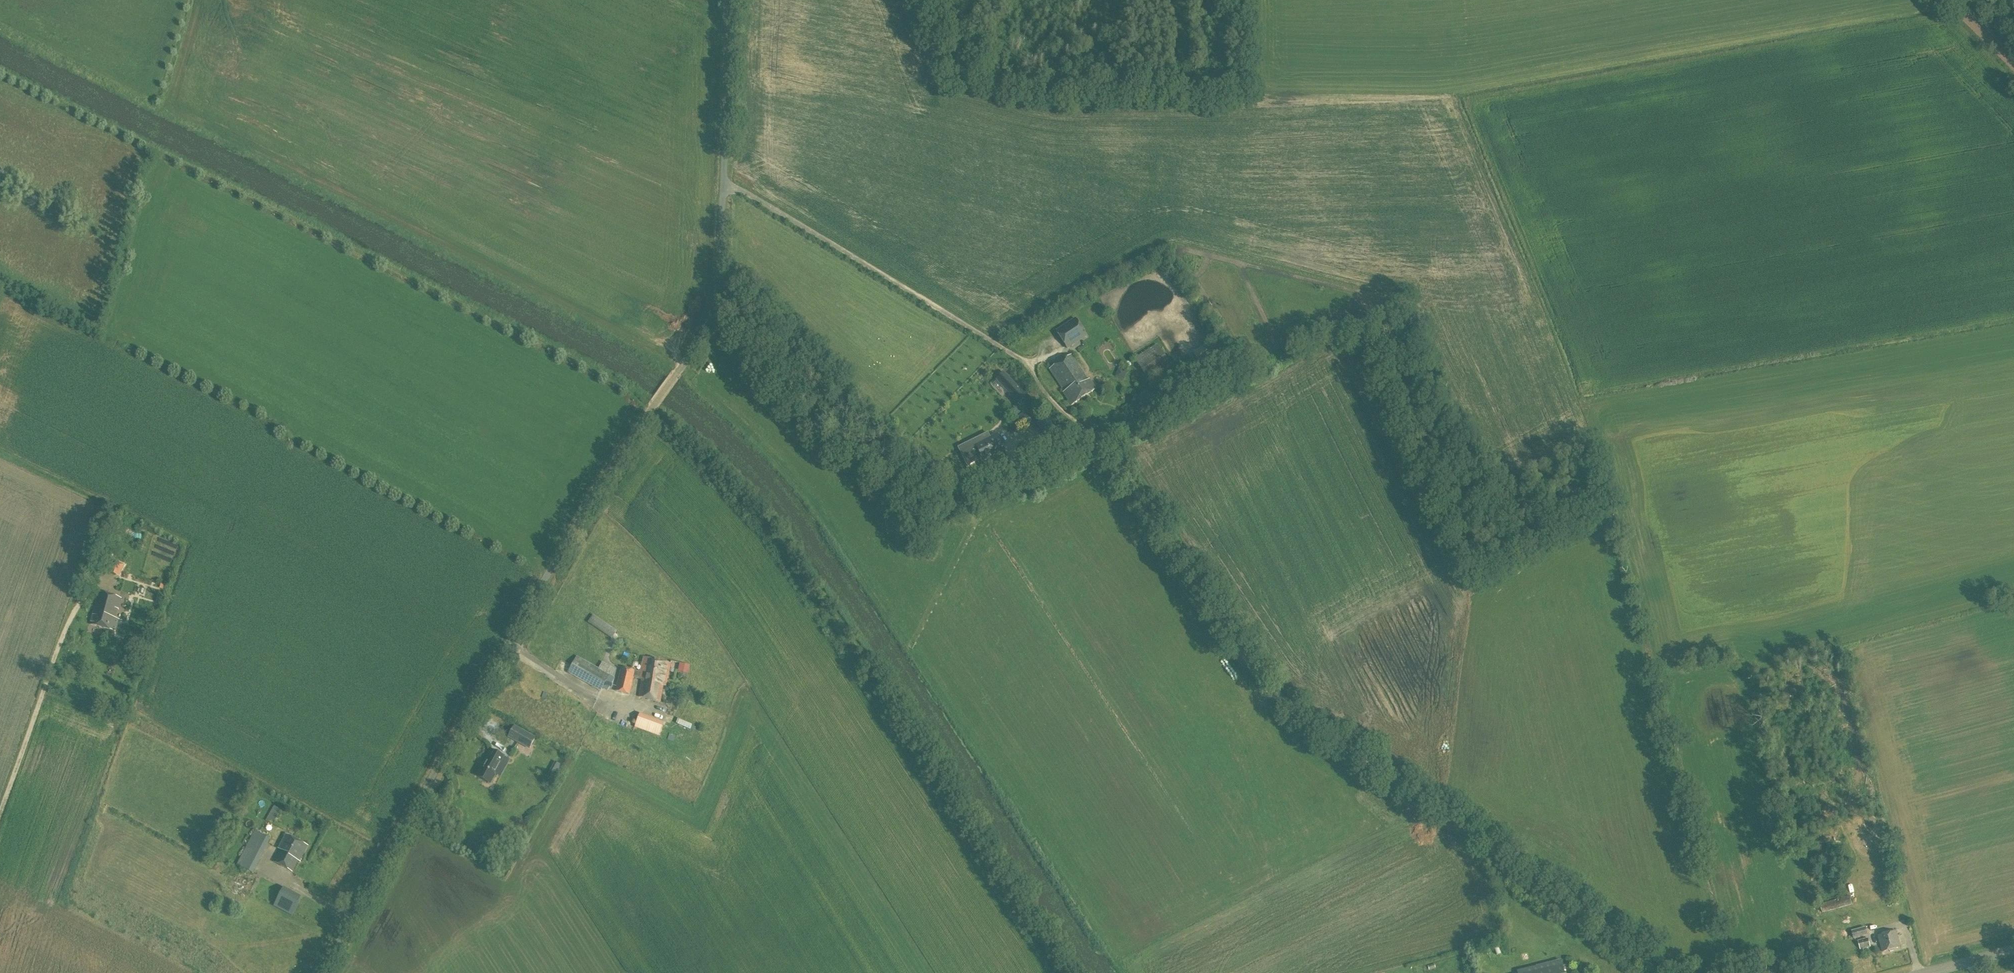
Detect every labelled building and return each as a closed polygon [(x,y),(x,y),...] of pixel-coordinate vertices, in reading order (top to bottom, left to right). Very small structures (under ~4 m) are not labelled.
[(32,207),(33,206),(34,206),(35,206),(35,205),(36,205),(36,204),(37,204),(37,203),(37,202),(38,202),(38,201),(38,200),(37,199),(37,198),(37,197),(36,197),(36,196),(35,196),(34,196),(34,195),(33,195),(32,195),(31,195),(30,195),(29,196),(28,196),(28,197),(27,197),(27,198),(27,199),(26,199),(26,200),(26,201),(26,202),(26,203),(27,203),(27,204),(27,205),(28,205),(29,206),(30,206),(31,206),(31,207),(32,207)] [(1055,331),(1059,337),(1067,349),(1087,336),(1075,318),(1055,331)] [(1148,382),(1172,368),(1157,344),(1134,358),(1148,382)] [(1071,405),(1096,389),(1089,379),(1087,380),(1071,355),(1050,369),(1064,392),(1063,393),(1071,405)] [(1004,372),(996,380),(1018,404),(1026,396),(1004,372)] [(996,409),(1000,417),(1008,413),(1004,405),(996,409)] [(1031,422),(1024,411),(1009,422),(1016,433),(1031,422)] [(980,458),(982,461),(1005,450),(997,433),(974,445),(974,446),(962,452),(968,464),(980,458)] [(112,563),(108,571),(114,574),(119,563),(113,560),(112,563)] [(115,632),(118,620),(115,620),(120,600),(99,594),(91,626),(115,632)] [(611,639),(617,631),(593,615),(588,623),(611,639)] [(600,691),(609,676),(576,658),(568,673),(600,691)] [(666,687),(671,665),(644,659),(640,673),(621,669),(616,692),(629,695),(633,678),(642,680),(638,697),(660,702),(663,687),(666,687)] [(640,714),(635,728),(650,733),(655,719),(640,714)] [(492,722),(498,726),(503,720),(496,716),(492,722)] [(529,750),(535,738),(514,726),(508,738),(529,750)] [(490,784),(504,759),(491,751),(484,762),(486,763),(483,769),(481,768),(476,777),(490,784)] [(273,824),(281,810),(274,806),(266,820),(273,824)] [(252,873),(270,839),(255,831),(237,865),(252,873)] [(299,862),(307,847),(285,836),(278,849),(280,850),(273,862),(292,872),(297,862),(299,862)] [(291,913),(299,897),(272,884),(271,887),(261,882),(253,897),(252,896),(245,910),(270,922),(278,906),(291,913)] [(1826,912),(1854,906),(1853,898),(1824,904),(1826,912)] [(1853,939),(1867,935),(1866,927),(1851,931),(1853,939)] [(1883,952),(1888,950),(1890,952),(1894,951),(1894,949),(1900,947),(1896,931),(1878,936),(1883,952)] [(1860,950),(1871,947),(1868,938),(1857,941),(1860,950)] [(1560,965),(1559,960),(1516,970),(1517,972),(1562,972),(1560,965)]
